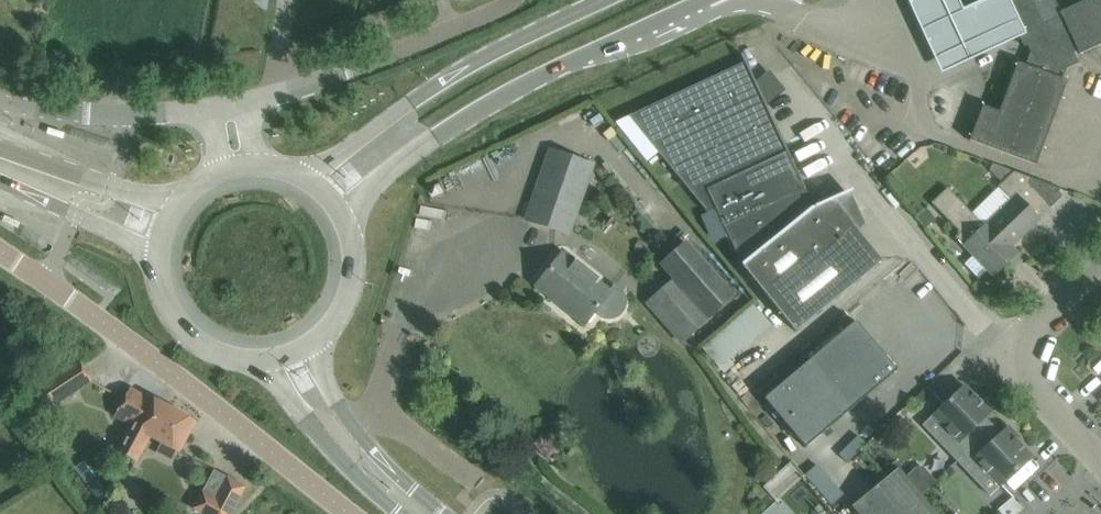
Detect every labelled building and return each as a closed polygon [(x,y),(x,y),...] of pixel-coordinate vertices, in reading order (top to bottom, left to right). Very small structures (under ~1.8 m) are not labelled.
[(941,67),(1025,27),(1013,0),(965,0),(962,1),(961,0),(910,0),(941,67)] [(1056,4),(1054,0),(1003,0),(1024,46),(1027,44),(1031,51),(1025,65),(1018,62),(999,111),(983,105),(969,140),(1035,165),(1067,81),(1062,79),(1066,69),(1079,63),(1074,52),(1078,51),(1079,54),(1100,44),(1100,0),(1085,0),(1060,12),(1056,4)] [(664,99),(615,122),(647,161),(658,152),(707,213),(716,209),(742,265),(795,331),(882,261),(854,226),(856,225),(843,195),(847,193),(846,191),(814,206),(764,100),(778,89),(768,77),(756,83),(742,53),(740,54),(744,62),(664,99)] [(527,220),(568,234),(592,164),(551,150),(527,220)] [(992,164),(990,170),(1002,182),(1013,172),(992,164)] [(1062,189),(1014,171),(1013,172),(1002,182),(971,212),(948,187),(931,203),(960,232),(955,237),(973,256),(965,264),(978,278),(987,270),(993,276),(1017,252),(1011,246),(1039,219),(1035,215),(1062,189)] [(926,210),(919,216),(930,229),(938,223),(926,210)] [(635,249),(645,253),(650,242),(640,238),(635,249)] [(674,282),(654,300),(691,342),(716,319),(716,318),(738,298),(690,242),(661,267),(674,282)] [(622,291),(620,288),(615,285),(610,291),(562,253),(536,285),(538,286),(540,283),(569,306),(566,309),(585,324),(594,312),(599,315),(601,317),(604,318),(607,319),(610,319),(613,319),(615,318),(618,317),(620,315),(624,310),(625,308),(626,305),(626,302),(626,299),(625,296),(624,293),(622,291)] [(631,279),(642,288),(646,283),(636,274),(631,279)] [(753,304),(702,347),(725,373),(735,364),(730,359),(770,325),(753,304)] [(856,320),(763,398),(805,448),(898,370),(856,320)] [(92,381),(82,365),(79,360),(27,394),(41,415),(92,381)] [(964,385),(933,415),(951,435),(942,444),(956,459),(993,425),(985,417),(993,410),(982,399),(979,401),(964,385)] [(136,461),(150,435),(166,406),(148,396),(147,398),(130,389),(115,416),(133,425),(118,452),(136,461)] [(172,462),(178,450),(179,451),(194,421),(166,406),(150,435),(161,441),(155,453),(172,462)] [(993,425),(956,459),(971,475),(981,466),(1000,486),(1031,456),(1016,440),(1019,438),(1008,426),(1000,433),(993,425)] [(859,435),(842,451),(849,459),(867,443),(859,435)] [(759,467),(757,479),(769,481),(771,469),(759,467)] [(859,513),(936,513),(898,468),(852,505),(859,513)] [(921,495),(936,480),(928,472),(913,486),(921,495)] [(216,498),(203,491),(193,508),(204,513),(230,513),(245,486),(228,477),(216,498)] [(1002,513),(1016,513),(1022,508),(1012,497),(998,510),(1002,513)]
